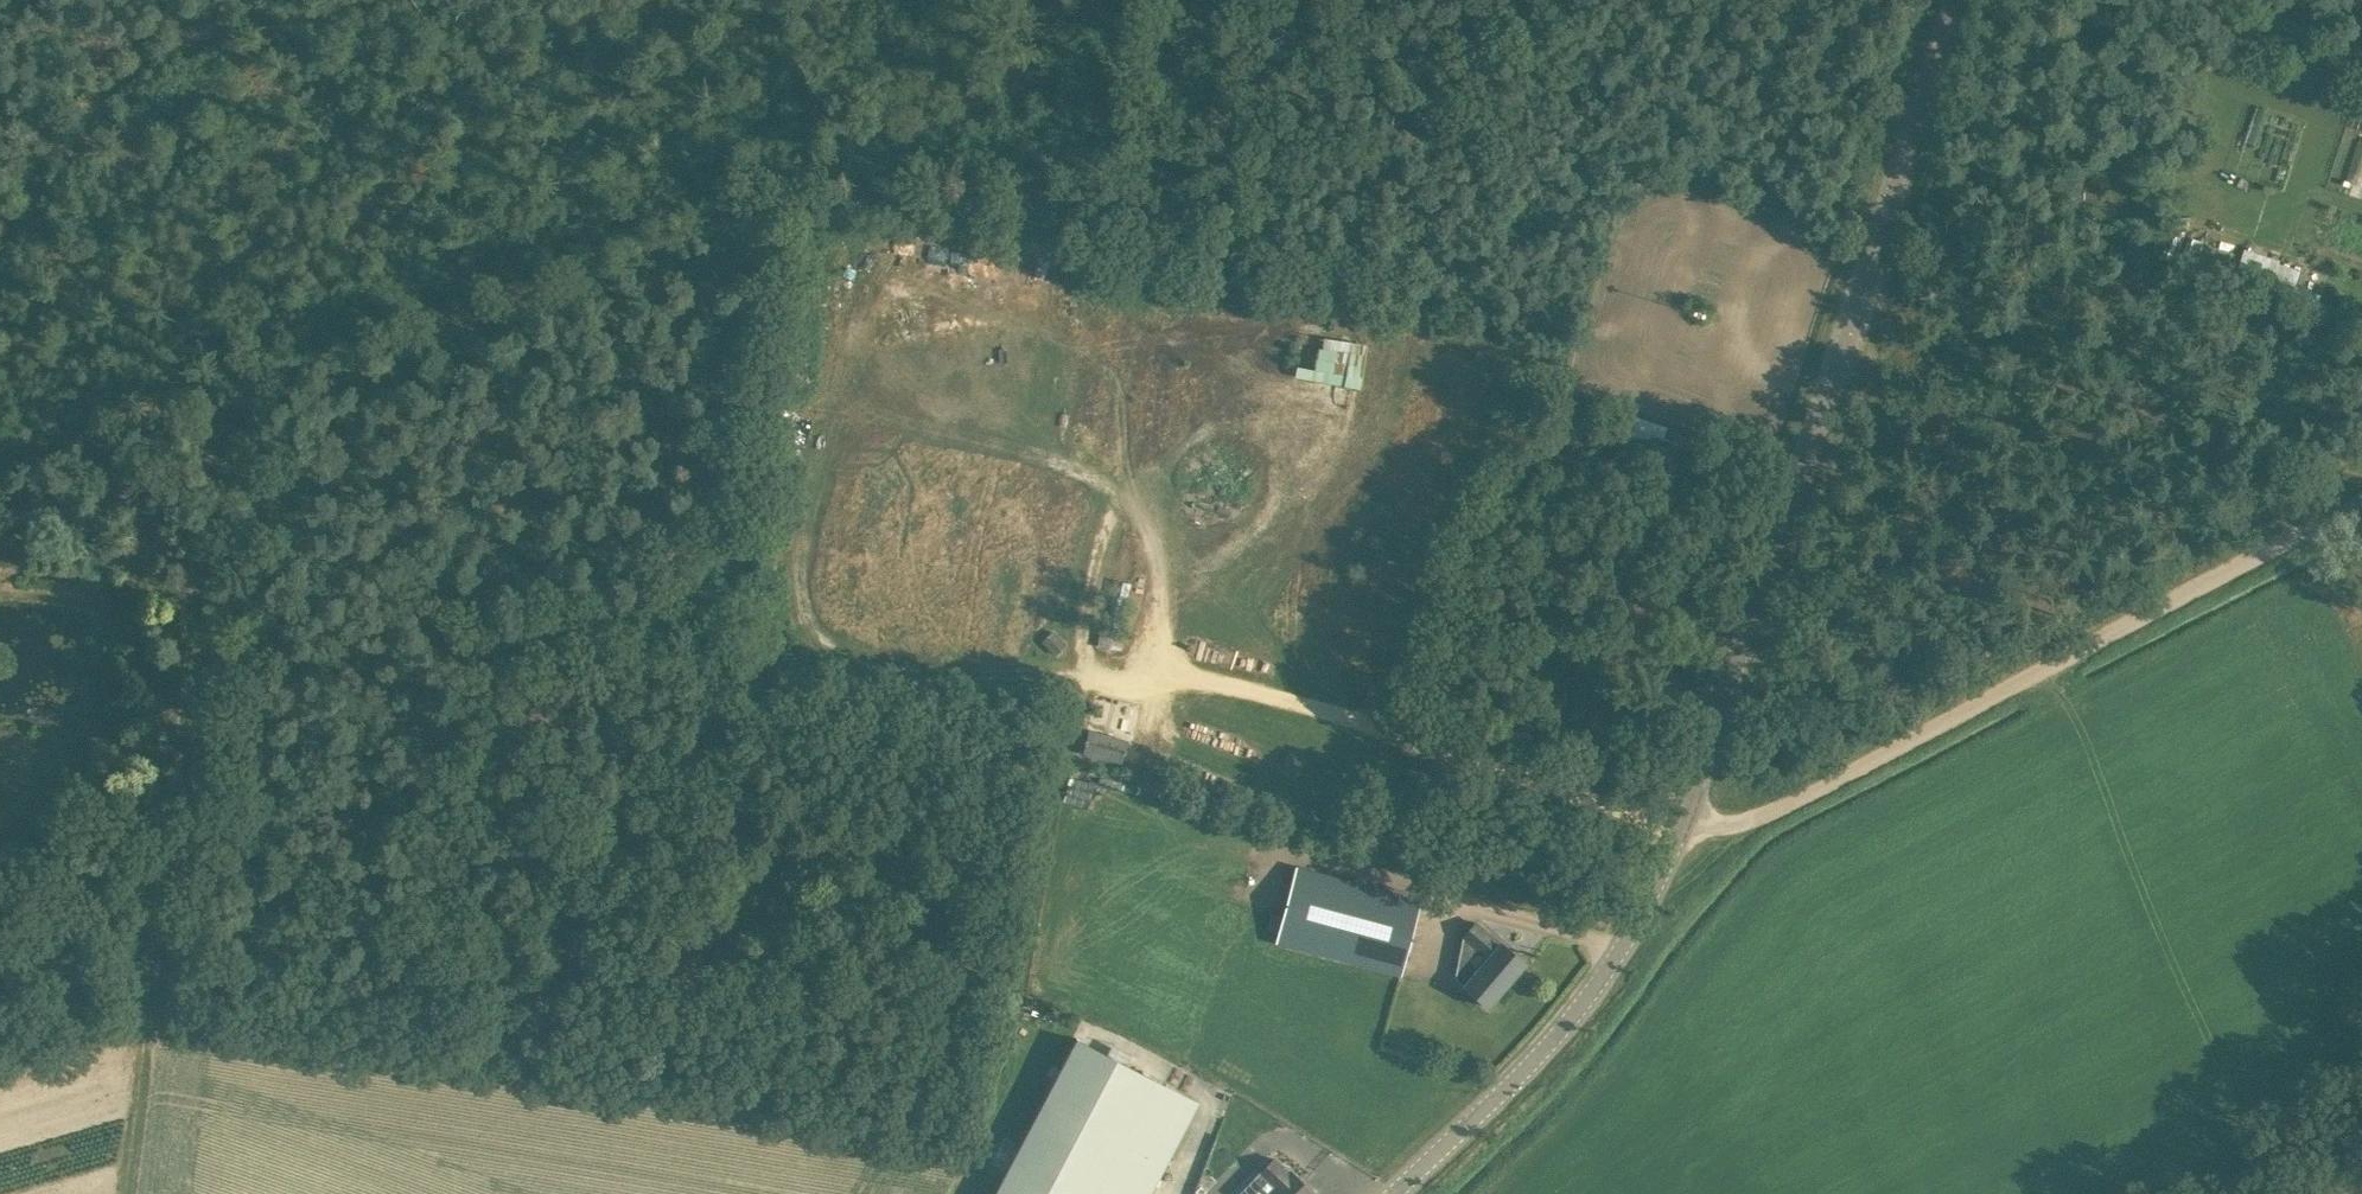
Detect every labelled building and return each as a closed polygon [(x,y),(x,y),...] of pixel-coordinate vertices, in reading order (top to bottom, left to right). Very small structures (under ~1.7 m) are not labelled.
[(2301,270),(2243,253),(2239,270),(2296,287),(2301,270)] [(1297,331),(1288,375),(1353,388),(1362,344),(1297,331)] [(1692,468),(1698,452),(1669,442),(1663,458),(1692,468)] [(1124,631),(1119,629),(1125,597),(1126,597),(1130,583),(1113,579),(1110,594),(1113,594),(1107,627),(1101,626),(1098,644),(1120,649),(1124,631)] [(1125,752),(1126,749),(1125,749),(1127,740),(1088,730),(1086,740),(1085,739),(1084,743),(1085,743),(1083,752),(1122,762),(1124,752),(1125,752)] [(1420,901),(1297,869),(1277,943),(1401,977),(1420,901)] [(1525,963),(1501,943),(1476,922),(1463,937),(1488,958),(1464,986),(1488,1006),(1525,963)] [(711,952),(713,938),(690,936),(688,950),(711,952)] [(1190,1098),(1054,1036),(983,1193),(1147,1193),(1190,1098)] [(1275,1158),(1260,1173),(1240,1193),(1315,1193),(1290,1170),(1289,1171),(1275,1158)]
